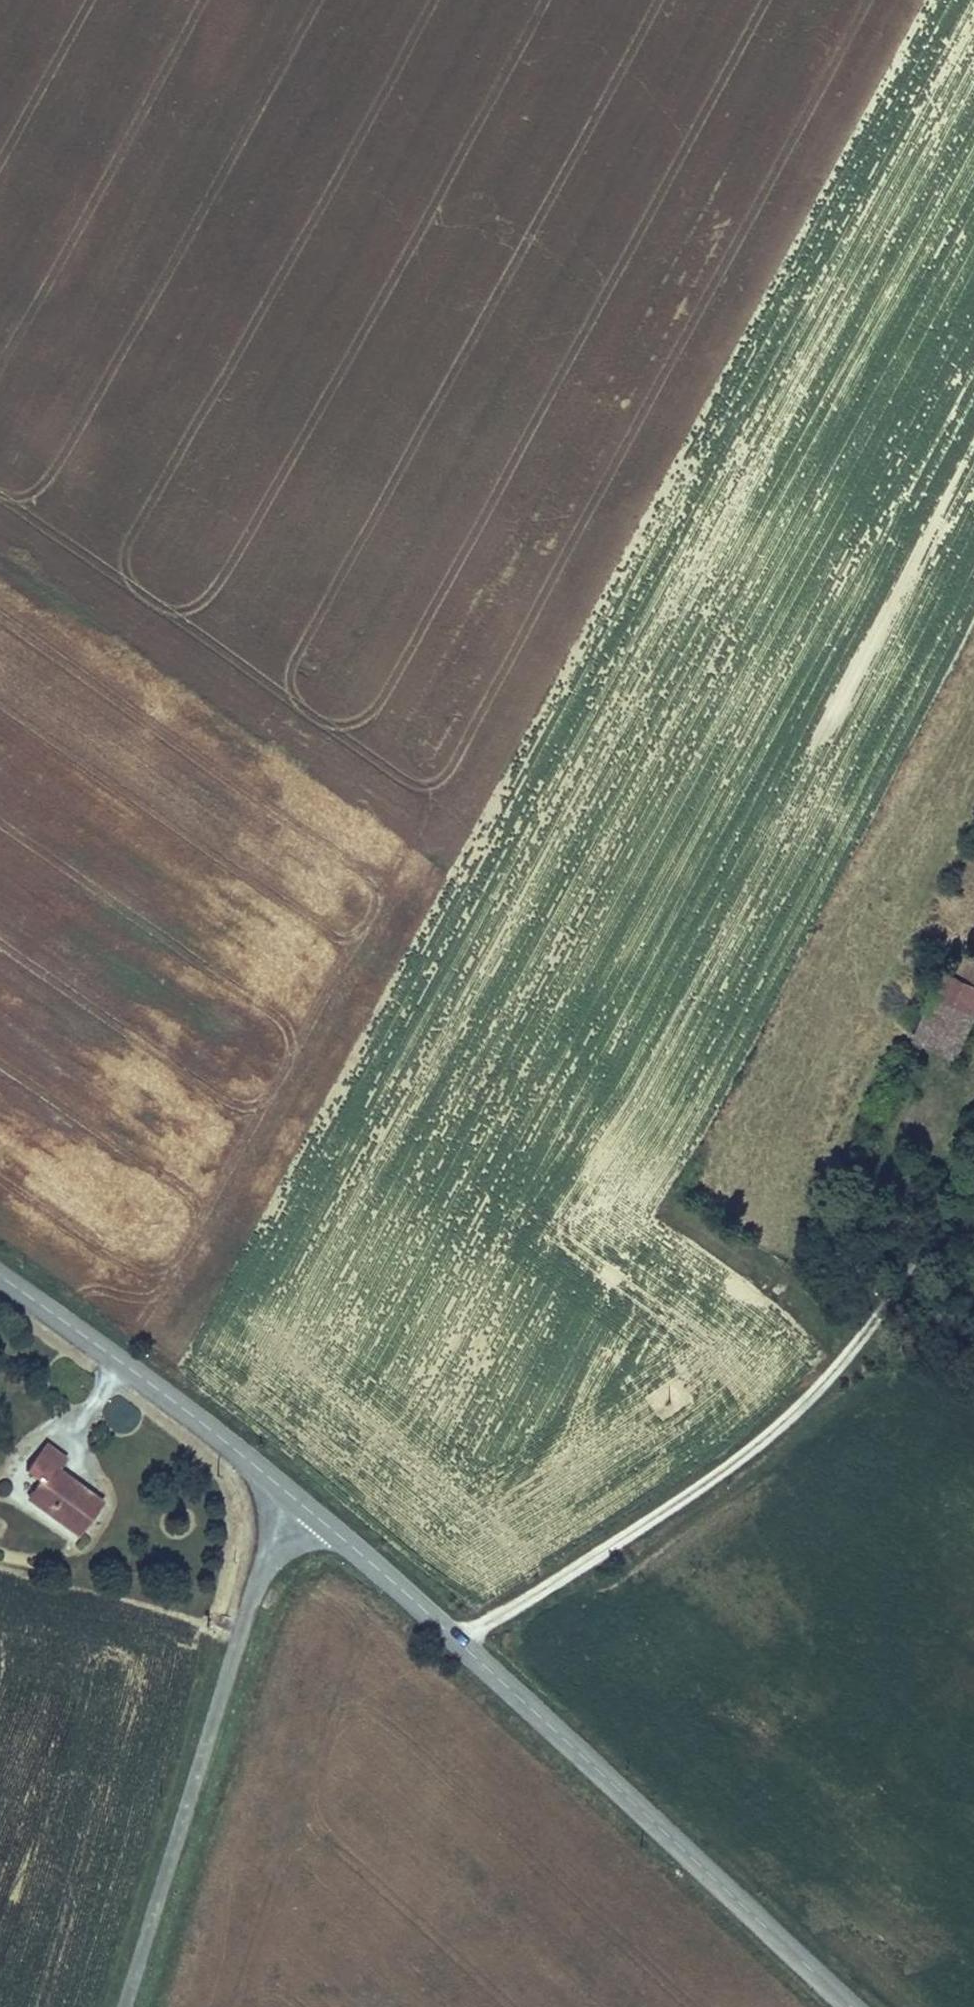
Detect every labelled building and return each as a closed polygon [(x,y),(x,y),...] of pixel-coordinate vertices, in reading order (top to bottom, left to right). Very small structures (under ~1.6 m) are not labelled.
[(949,977),(930,1015),(969,1033),(973,1022),(973,989),(949,977)] [(930,1015),(917,1042),(956,1060),(969,1033),(930,1015)] [(61,1464),(42,1451),(23,1479),(36,1488),(23,1505),(73,1541),(97,1509),(52,1477),(61,1464)]
